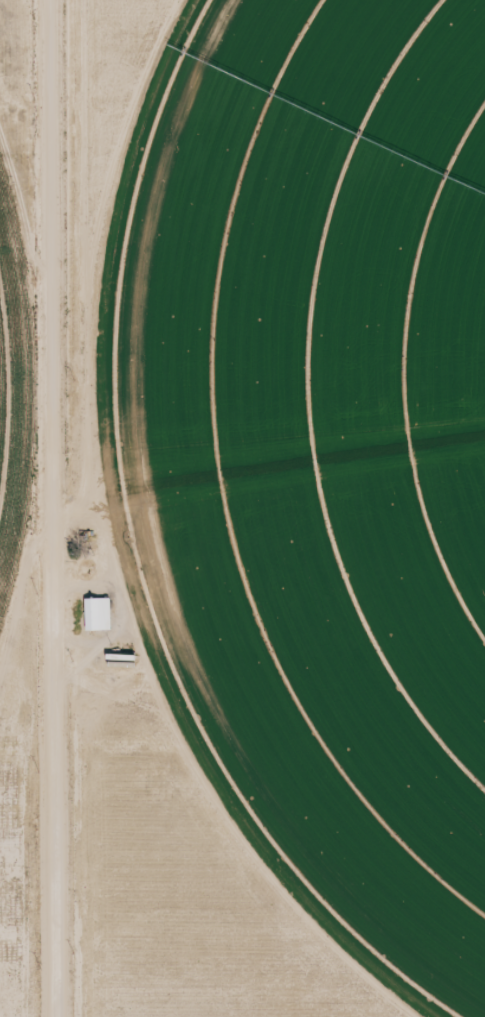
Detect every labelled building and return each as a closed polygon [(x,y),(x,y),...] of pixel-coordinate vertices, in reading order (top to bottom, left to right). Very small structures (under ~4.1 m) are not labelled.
[(87,631),(101,631),(101,599),(87,599),(87,631)]
